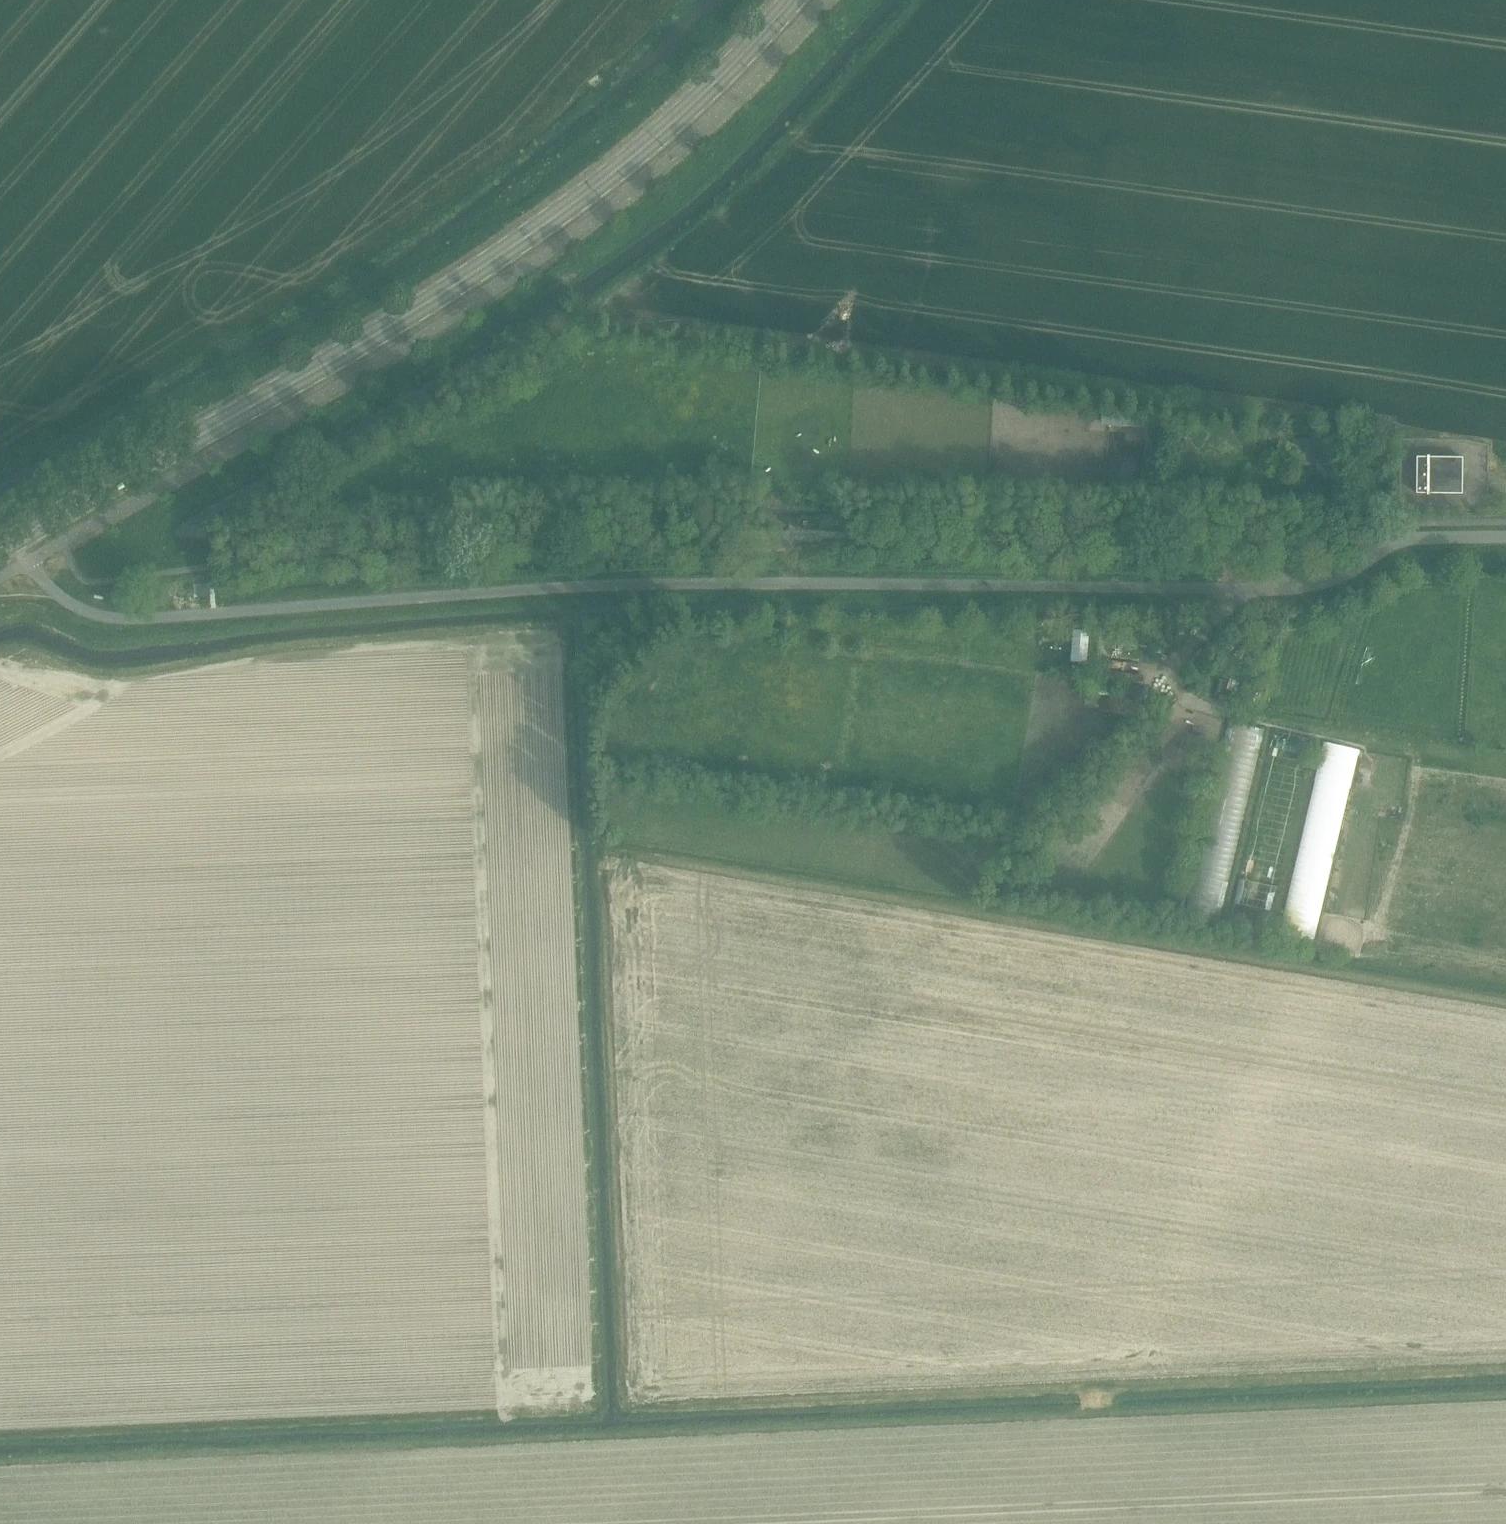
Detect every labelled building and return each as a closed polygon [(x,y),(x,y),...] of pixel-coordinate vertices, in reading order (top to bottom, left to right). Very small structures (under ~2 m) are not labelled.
[(1415,493),(1461,493),(1461,457),(1415,457),(1415,493)] [(1140,688),(1142,676),(1106,671),(1104,683),(1114,685),(1113,696),(1136,699),(1138,688),(1140,688)] [(1294,816),(1313,727),(1285,721),(1266,810),(1294,816)] [(1247,863),(1279,872),(1290,833),(1257,824),(1247,863)]
